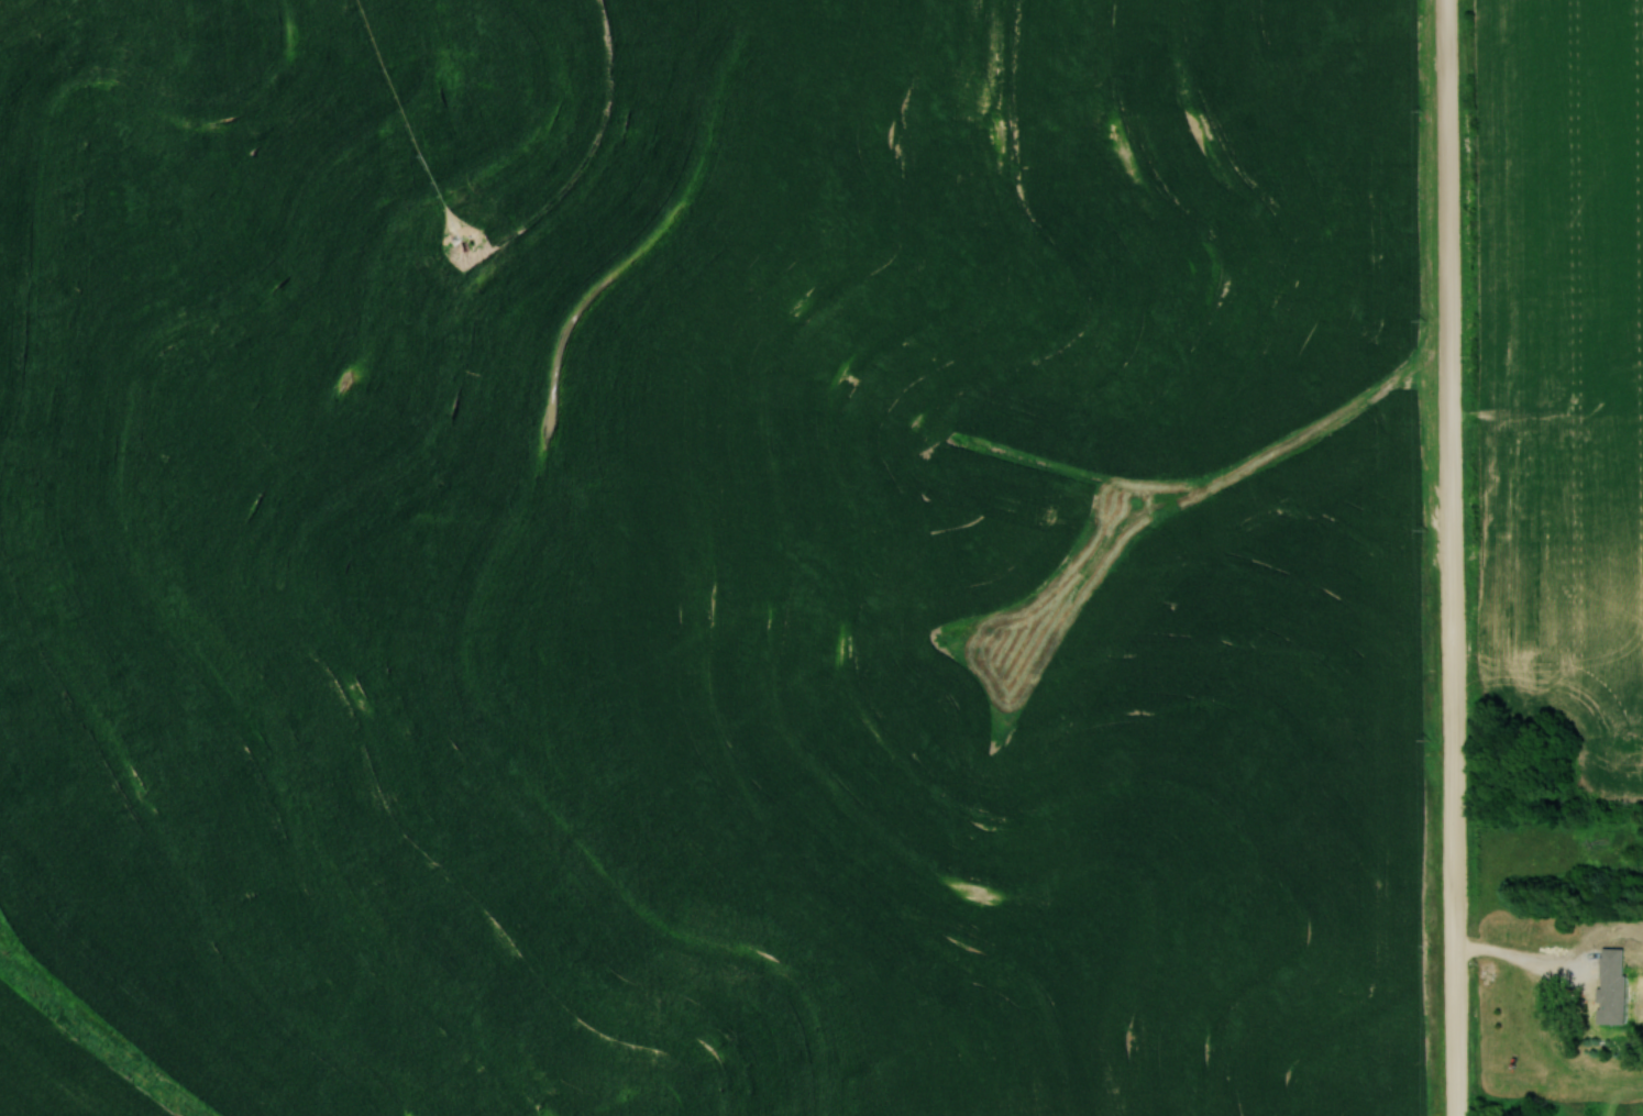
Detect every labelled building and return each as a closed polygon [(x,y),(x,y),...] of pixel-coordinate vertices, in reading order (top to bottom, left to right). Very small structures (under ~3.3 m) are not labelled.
[(1625,976),(1603,976),(1603,1025),(1629,1025),(1629,992),(1625,992),(1625,976)]
